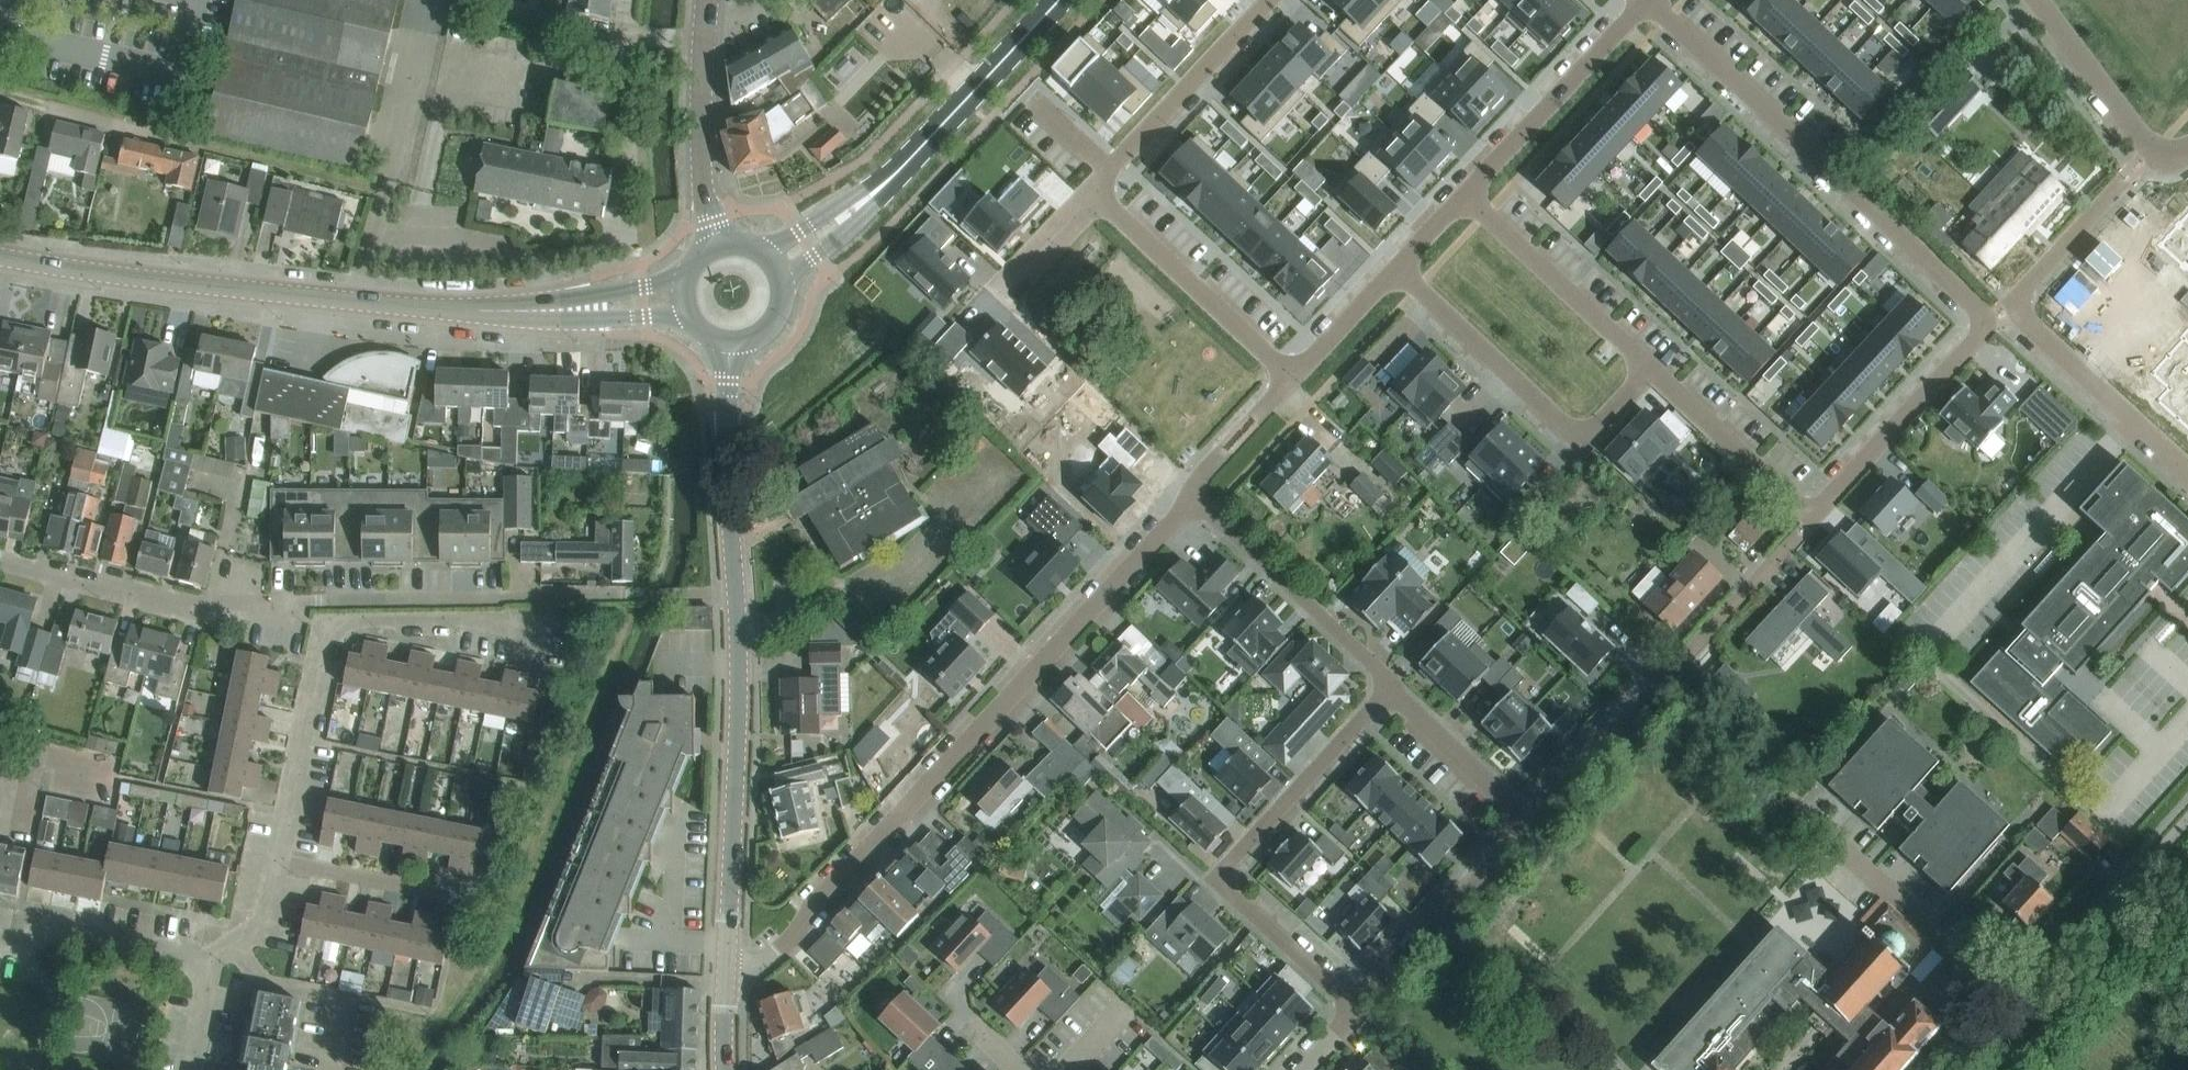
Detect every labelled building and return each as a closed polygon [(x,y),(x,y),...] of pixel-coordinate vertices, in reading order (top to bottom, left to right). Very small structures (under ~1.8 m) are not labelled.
[(206,134),(359,170),(399,0),(238,0),(206,134)] [(613,0),(551,0),(549,10),(586,17),(610,21),(613,0)] [(852,0),(812,0),(810,2),(827,22),(852,0)] [(1161,13),(1181,32),(1188,24),(1197,33),(1218,11),(1208,2),(1211,0),(1175,0),(1169,7),(1168,6),(1161,13)] [(1349,17),(1339,28),(1360,47),(1388,17),(1370,0),(1330,0),(1349,17)] [(1388,17),(1404,0),(1370,0),(1388,17)] [(1431,1),(1443,13),(1445,15),(1452,7),(1454,5),(1448,0),(1429,0),(1431,1)] [(1512,10),(1513,11),(1523,0),(1502,0),(1512,10)] [(1505,17),(1524,35),(1528,31),(1527,31),(1556,0),(1523,0),(1513,11),(1512,10),(1505,17)] [(1527,31),(1528,31),(1546,49),(1560,34),(1563,37),(1571,29),(1567,26),(1578,15),(1562,0),(1556,0),(1527,31)] [(1777,0),(1745,0),(1739,6),(1757,22),(1777,0)] [(1801,9),(1791,0),(1777,0),(1757,22),(1774,38),(1801,9)] [(1876,0),(1874,0),(1869,6),(1879,15),(1885,8),(1876,0)] [(1933,7),(1951,24),(1973,0),(1939,0),(1933,7)] [(1122,2),(1114,11),(1126,23),(1135,14),(1122,2)] [(1849,8),(1859,17),(1865,11),(1855,2),(1849,8)] [(1452,7),(1445,15),(1452,22),(1455,24),(1463,16),(1452,7)] [(1791,54),(1818,25),(1801,9),(1774,38),(1791,54)] [(1874,19),(1865,11),(1859,17),(1868,26),(1874,19)] [(1442,33),(1452,22),(1445,15),(1443,13),(1432,24),(1442,33)] [(1474,18),(1467,26),(1477,35),(1485,27),(1474,18)] [(1894,29),(1904,38),(1910,32),(1900,23),(1894,29)] [(1809,70),(1835,42),(1818,25),(1791,54),(1809,70)] [(791,27),(759,45),(779,79),(781,83),(783,86),(794,100),(803,94),(800,90),(803,87),(793,70),(810,61),(791,27)] [(1300,27),(1283,45),(1313,73),(1312,73),(1320,80),(1347,51),(1327,32),(1317,42),(1300,27)] [(1919,41),(1910,32),(1904,38),(1913,47),(1919,41)] [(1124,33),(1117,41),(1127,51),(1135,43),(1124,33)] [(1088,34),(1052,72),(1071,90),(1072,89),(1071,88),(1099,59),(1100,60),(1107,52),(1088,34)] [(1893,49),(1899,43),(1890,34),(1884,40),(1893,49)] [(1181,40),(1163,59),(1174,70),(1193,50),(1181,40)] [(1498,40),(1491,48),(1501,58),(1509,50),(1498,40)] [(1473,41),(1445,71),(1488,111),(1491,108),(1493,109),(1504,97),(1502,95),(1506,91),(1484,71),(1494,61),(1473,41)] [(1826,87),(1853,58),(1835,42),(1809,70),(1826,87)] [(1909,52),(1899,43),(1893,49),(1903,58),(1909,52)] [(779,79),(759,45),(728,63),(727,63),(726,63),(732,106),(734,106),(733,105),(779,79)] [(1283,45),(1267,62),(1297,90),(1297,89),(1312,73),(1313,73),(1283,45)] [(1509,50),(1501,58),(1512,68),(1519,60),(1509,50)] [(1843,103),(1870,74),(1853,58),(1826,87),(1843,103)] [(1099,59),(1071,88),(1072,89),(1089,105),(1117,75),(1116,75),(1100,60),(1099,59)] [(1681,87),(1653,60),(1636,78),(1665,105),(1681,87)] [(1267,62),(1251,79),(1288,114),(1305,96),(1297,89),(1297,90),(1267,62)] [(1369,65),(1357,78),(1370,90),(1382,77),(1369,65)] [(1117,75),(1089,105),(1107,122),(1123,105),(1133,115),(1153,94),(1123,67),(1116,75),(1117,75)] [(1983,87),(1964,70),(1948,87),(1928,108),(1947,125),(1961,111),(1983,87)] [(1445,71),(1418,101),(1439,120),(1448,110),(1470,130),(1488,111),(1445,71)] [(1888,91),(1870,74),(1843,103),(1861,120),(1888,91)] [(734,133),(725,135),(736,175),(777,164),(772,144),(828,103),(810,78),(803,87),(800,90),(803,94),(794,100),(785,106),(778,96),(758,111),(762,116),(732,124),(732,125),(734,133)] [(1665,105),(1636,78),(1620,95),(1648,122),(1665,105)] [(1251,79),(1234,97),(1250,113),(1241,123),(1262,143),(1288,114),(1251,79)] [(605,133),(612,93),(591,88),(557,82),(549,124),(583,130),(604,134),(605,133)] [(783,86),(775,92),(778,96),(785,106),(794,100),(783,86)] [(1648,122),(1620,95),(1603,113),(1632,139),(1648,122)] [(1344,101),(1334,112),(1342,119),(1352,109),(1344,101)] [(1418,101),(1391,130),(1433,169),(1436,166),(1438,168),(1449,156),(1447,154),(1451,150),(1429,130),(1439,120),(1418,101)] [(30,111),(0,104),(0,156),(0,159),(0,173),(14,176),(18,160),(30,111)] [(1321,113),(1311,123),(1320,131),(1329,120),(1321,113)] [(1632,139),(1603,113),(1587,130),(1616,157),(1632,139)] [(1228,121),(1220,129),(1231,139),(1238,131),(1228,121)] [(96,177),(101,156),(106,134),(57,123),(52,144),(50,153),(78,161),(75,171),(87,174),(83,188),(97,192),(101,178),(96,177)] [(1712,131),(1706,125),(1697,135),(1703,141),(1712,131)] [(1716,173),(1743,144),(1725,127),(1698,156),(1716,173)] [(1391,130),(1363,159),(1384,179),(1393,169),(1415,189),(1433,169),(1391,130)] [(1616,157),(1587,130),(1571,147),(1600,174),(1616,157)] [(1238,131),(1231,139),(1241,148),(1249,140),(1238,131)] [(833,151),(834,143),(833,141),(832,141),(827,136),(811,149),(821,161),(833,151)] [(1197,136),(1162,173),(1181,191),(1213,158),(1214,158),(1217,155),(1197,136)] [(192,189),(200,157),(125,139),(120,163),(169,175),(167,184),(192,189)] [(1689,142),(1680,152),(1687,158),(1696,148),(1689,142)] [(1733,189),(1760,160),(1743,144),(1716,173),(1733,189)] [(604,218),(614,171),(484,145),(475,192),(604,218)] [(1600,174),(1571,147),(1555,165),(1584,191),(1600,174)] [(1678,168),(1687,158),(1680,152),(1671,162),(1678,168)] [(2028,236),(2067,194),(2022,152),(1982,195),(1993,206),(2024,233),(2028,236)] [(1263,153),(1255,161),(1266,171),(1273,163),(1263,153)] [(37,156),(29,190),(44,194),(52,159),(37,156)] [(1181,191),(1180,192),(1199,209),(1200,208),(1199,208),(1230,174),(1229,173),(1214,158),(1213,158),(1181,191)] [(1363,159),(1333,191),(1352,209),(1349,212),(1361,223),(1364,220),(1375,231),(1396,209),(1374,189),(1384,179),(1363,159)] [(1750,205),(1777,176),(1760,160),(1733,189),(1750,205)] [(1273,163),(1266,171),(1276,181),(1283,173),(1273,163)] [(1584,191),(1555,165),(1538,183),(1567,210),(1584,191)] [(1230,174),(1199,208),(1200,208),(1216,224),(1244,194),(1245,195),(1252,187),(1233,169),(1229,173),(1230,174)] [(243,212),(245,202),(260,206),(267,173),(252,170),(247,191),(211,182),(200,227),(237,236),(238,234),(234,233),(239,212),(243,212)] [(1318,173),(1307,185),(1312,190),(1315,193),(1326,181),(1318,173)] [(344,201),(327,197),(326,201),(310,197),(311,193),(294,189),(295,186),(290,185),(292,179),(274,175),(271,188),(272,189),(265,222),(296,229),(295,234),(334,243),(336,234),(338,235),(339,230),(337,229),(344,201)] [(1768,221),(1795,192),(1777,176),(1750,205),(1768,221)] [(972,214),(960,227),(976,241),(980,237),(985,242),(998,254),(1017,234),(1023,227),(1019,223),(1043,197),(1021,177),(997,203),(990,195),(972,214)] [(1657,177),(1648,187),(1654,193),(1663,183),(1657,177)] [(1302,181),(1294,189),(1305,198),(1312,190),(1307,185),(1302,181)] [(1645,202),(1654,193),(1648,187),(1639,196),(1645,202)] [(1677,195),(1686,204),(1692,198),(1683,189),(1677,195)] [(1312,190),(1305,198),(1315,208),(1323,200),(1315,193),(1312,190)] [(942,191),(929,204),(938,213),(951,199),(942,191)] [(1785,237),(1812,209),(1795,192),(1768,221),(1785,237)] [(1244,194),(1216,224),(1233,240),(1261,210),(1245,195),(1244,194)] [(484,200),(480,218),(494,221),(498,203),(484,200)] [(1666,206),(1676,215),(1682,209),(1672,200),(1666,206)] [(186,230),(191,209),(192,206),(179,203),(173,227),(186,230)] [(1938,203),(1918,224),(1933,238),(1941,230),(1953,218),(1938,203)] [(1694,211),(1704,220),(1710,214),(1700,205),(1694,211)] [(1989,270),(2024,233),(1993,206),(1981,219),(1979,216),(1973,221),(1980,227),(1963,245),(1989,270)] [(1802,253),(1829,225),(1812,209),(1785,237),(1802,253)] [(1261,210),(1233,240),(1251,256),(1279,226),(1278,226),(1261,210)] [(1624,212),(1615,221),(1622,227),(1631,218),(1624,212)] [(2160,245),(2187,270),(2187,213),(2160,245)] [(1719,223),(1710,214),(1704,220),(1713,229),(1719,223)] [(1684,222),(1693,231),(1699,225),(1690,216),(1684,222)] [(918,249),(901,267),(943,306),(969,279),(940,252),(954,237),(933,217),(910,241),(918,249)] [(1332,218),(1324,226),(1335,236),(1342,228),(1332,218)] [(1613,237),(1622,227),(1615,221),(1606,231),(1613,237)] [(1279,226),(1251,256),(1267,272),(1268,272),(1296,243),(1297,243),(1300,240),(1281,222),(1278,226),(1279,226)] [(1626,269),(1653,240),(1635,223),(1608,252),(1626,269)] [(1709,234),(1699,225),(1693,231),(1703,240),(1709,234)] [(1820,270),(1847,241),(1829,225),(1802,253),(1820,270)] [(1342,228),(1335,236),(1345,246),(1353,238),(1342,228)] [(1643,285),(1670,256),(1653,240),(1626,269),(1643,285)] [(1736,255),(1742,249),(1732,240),(1729,244),(1726,246),(1736,255)] [(1865,258),(1847,241),(1820,270),(1838,287),(1865,258)] [(1267,272),(1266,273),(1285,290),(1286,289),(1285,289),(1313,259),(1312,258),(1297,243),(1296,243),(1268,272),(1267,272)] [(1736,255),(1726,246),(1724,248),(1720,252),(1730,261),(1736,255)] [(1752,258),(1742,249),(1736,255),(1746,264),(1748,262),(1752,258)] [(1313,259),(1285,289),(1286,289),(1304,306),(1314,296),(1318,299),(1325,290),(1322,287),(1339,269),(1320,250),(1312,258),(1313,259)] [(1744,266),(1746,264),(1736,255),(1730,261),(1740,270),(1744,266)] [(1661,301),(1687,273),(1670,256),(1643,285),(1661,301)] [(1773,285),(1779,279),(1769,270),(1763,276),(1773,285)] [(1868,277),(1862,271),(1853,281),(1859,287),(1868,277)] [(1678,317),(1705,289),(1687,273),(1661,301),(1678,317)] [(1789,288),(1779,279),(1773,285),(1783,294),(1789,288)] [(1753,287),(1763,296),(1769,290),(1759,281),(1753,287)] [(1846,288),(1837,298),(1843,304),(1852,294),(1846,288)] [(1695,334),(1722,305),(1705,289),(1678,317),(1695,334)] [(1778,299),(1769,290),(1763,296),(1772,305),(1778,299)] [(1790,301),(1800,310),(1806,304),(1796,295),(1790,301)] [(1834,314),(1843,304),(1837,298),(1828,308),(1834,314)] [(1908,298),(1891,316),(1920,343),(1937,325),(1908,298)] [(893,304),(884,314),(915,345),(924,336),(893,304)] [(1712,350),(1739,321),(1722,305),(1695,334),(1712,350)] [(1780,312),(1790,321),(1796,315),(1786,306),(1780,312)] [(1920,343),(1891,316),(1875,334),(1904,360),(1920,343)] [(1730,366),(1757,337),(1739,321),(1712,350),(1730,366)] [(29,327),(4,322),(0,344),(0,371),(20,375),(29,327)] [(956,323),(929,353),(946,369),(974,339),(956,323)] [(1813,323),(1804,333),(1811,339),(1820,329),(1813,323)] [(1000,325),(973,354),(1019,397),(1046,368),(1000,325)] [(63,368),(46,364),(53,332),(29,327),(20,375),(43,379),(39,399),(56,402),(63,368)] [(107,375),(116,337),(86,330),(83,344),(70,341),(57,403),(79,408),(87,371),(107,375)] [(1802,348),(1811,339),(1804,333),(1795,342),(1802,348)] [(2152,373),(2169,388),(2157,401),(2187,428),(2187,333),(2152,373)] [(1904,360),(1875,334),(1859,351),(1887,378),(1904,360)] [(220,391),(223,377),(230,342),(204,337),(196,378),(182,375),(176,402),(191,405),(195,386),(220,391)] [(1775,354),(1757,337),(1730,366),(1748,383),(1775,354)] [(173,394),(180,360),(168,357),(169,348),(137,341),(132,363),(129,362),(125,383),(173,394)] [(250,382),(257,347),(230,342),(223,377),(250,382)] [(1407,411),(1445,371),(1446,372),(1447,371),(1426,351),(1387,392),(1407,411)] [(1887,378),(1859,351),(1843,368),(1871,395),(1887,378)] [(410,404),(417,371),(416,370),(417,365),(411,362),(406,360),(400,359),(394,358),(389,357),(383,357),(377,357),(371,358),(365,359),(364,354),(354,358),(355,362),(349,365),(344,367),(339,371),(334,374),(329,379),(336,385),(265,370),(261,391),(256,412),(272,415),(291,420),(406,445),(413,415),(406,414),(408,403),(410,404)] [(1781,358),(1772,367),(1778,373),(1787,364),(1781,358)] [(1344,380),(1356,391),(1375,371),(1363,360),(1344,380)] [(1769,383),(1778,373),(1772,367),(1763,377),(1769,383)] [(1871,395),(1843,368),(1826,386),(1855,412),(1871,395)] [(460,408),(461,371),(437,370),(436,396),(423,395),(417,423),(446,424),(447,407),(460,408)] [(485,409),(486,372),(461,371),(460,408),(460,426),(471,426),(472,408),(485,409)] [(1446,372),(1445,371),(1407,411),(1427,430),(1465,390),(1446,372)] [(520,399),(509,398),(510,373),(486,372),(485,409),(498,409),(497,427),(503,427),(501,464),(518,465),(519,432),(520,399)] [(555,417),(556,379),(532,378),(531,390),(520,389),(520,399),(519,432),(540,433),(541,416),(555,417)] [(555,417),(554,433),(566,434),(589,435),(590,410),(591,406),(579,406),(580,380),(556,379),(555,417)] [(1995,381),(1978,400),(1966,388),(1965,386),(1939,415),(1940,416),(1941,415),(1952,426),(1945,433),(1959,445),(1966,438),(1977,449),(1976,449),(1977,451),(2004,422),(2002,421),(2002,422),(1999,420),(2017,401),(2017,402),(2019,400),(1996,379),(1995,380),(1995,381)] [(625,423),(626,386),(617,386),(617,383),(615,381),(607,381),(605,383),(605,385),(602,385),(602,397),(591,397),(591,406),(590,410),(589,435),(589,439),(610,440),(611,423),(625,423)] [(649,440),(651,387),(626,386),(625,423),(638,424),(638,440),(649,440)] [(1855,412),(1826,386),(1810,403),(1839,430),(1855,412)] [(2057,445),(2078,422),(2042,388),(2042,387),(2041,386),(2018,410),(2020,411),(2020,410),(2057,445)] [(256,412),(261,391),(248,389),(242,415),(254,418),(255,412),(256,412)] [(651,398),(650,416),(666,416),(666,399),(651,398)] [(1839,430),(1810,403),(1793,421),(1822,448),(1839,430)] [(59,407),(56,421),(68,423),(71,410),(59,407)] [(1667,437),(1677,446),(1691,432),(1669,411),(1658,422),(1646,411),(1607,453),(1636,480),(1647,468),(1642,464),(1667,437)] [(291,435),(291,420),(272,415),(272,435),(291,435)] [(56,422),(53,436),(65,439),(68,424),(56,422)] [(1049,423),(1021,452),(1041,471),(1069,441),(1049,423)] [(923,518),(889,463),(888,464),(879,451),(888,445),(875,424),(800,470),(813,491),(816,489),(824,503),(807,513),(816,528),(823,524),(824,540),(825,541),(831,537),(832,553),(833,555),(839,551),(840,566),(841,568),(923,518)] [(1439,455),(1459,434),(1449,424),(1428,445),(1439,455)] [(460,426),(459,436),(470,437),(471,426),(460,426)] [(1523,445),(1503,426),(1465,466),(1485,485),(1523,445)] [(157,428),(154,439),(165,441),(167,430),(157,428)] [(103,429),(97,454),(124,460),(130,435),(103,429)] [(35,432),(32,444),(45,448),(48,435),(35,432)] [(1470,443),(1459,434),(1439,455),(1449,465),(1470,443)] [(136,436),(130,435),(124,460),(130,462),(136,436)] [(168,436),(166,447),(180,450),(182,439),(168,436)] [(1111,456),(1081,488),(1088,495),(1085,498),(1114,526),(1136,502),(1132,498),(1144,485),(1139,480),(1160,457),(1137,436),(1127,447),(1119,439),(1107,452),(1111,456)] [(1313,484),(1335,461),(1309,436),(1262,486),(1288,511),(1301,497),(1311,507),(1323,494),(1313,484)] [(366,437),(352,437),(351,450),(366,451),(366,437)] [(49,439),(46,449),(56,451),(58,441),(49,439)] [(245,440),(228,440),(228,459),(245,458),(245,440)] [(1526,448),(1523,445),(1485,485),(1511,509),(1527,492),(1521,486),(1543,463),(1538,459),(1541,457),(1528,445),(1526,448)] [(184,498),(192,467),(195,454),(180,450),(166,447),(163,459),(167,460),(159,490),(178,495),(184,498)] [(91,483),(95,464),(97,454),(78,450),(72,478),(91,483)] [(1407,472),(1385,451),(1373,463),(1395,485),(1407,472)] [(575,457),(574,471),(588,471),(588,458),(575,457)] [(651,473),(651,460),(625,460),(624,472),(651,473)] [(104,486),(109,467),(95,464),(91,483),(104,486)] [(2064,684),(2052,672),(2060,663),(2076,677),(2151,594),(2145,589),(2154,579),(2171,594),(2187,575),(2187,521),(2128,467),(2106,491),(2101,486),(2079,511),(2107,537),(2098,546),(2096,544),(2021,627),(2028,633),(2019,643),(2012,637),(1970,683),(2067,771),(2083,754),(2075,747),(2078,743),(2091,755),(2111,732),(2068,693),(2064,697),(2058,692),(2064,684)] [(552,470),(542,470),(542,482),(552,482),(552,470)] [(126,567),(137,520),(142,522),(147,500),(152,482),(122,474),(115,502),(126,504),(123,516),(113,514),(102,561),(126,567)] [(1363,474),(1350,486),(1372,508),(1384,495),(1363,474)] [(506,477),(506,500),(506,530),(532,530),(532,477),(506,477)] [(38,482),(22,478),(21,483),(0,478),(0,536),(8,538),(10,530),(26,534),(38,482)] [(254,479),(247,517),(265,520),(272,483),(254,479)] [(1891,480),(1861,513),(1886,535),(1915,503),(1891,480)] [(1948,500),(1929,482),(1917,495),(1936,513),(1948,500)] [(1542,497),(1531,487),(1527,492),(1511,509),(1521,519),(1542,497)] [(311,567),(311,490),(272,490),(271,560),(295,560),(295,566),(311,567)] [(350,561),(350,490),(311,490),(311,567),(326,567),(326,561),(350,561)] [(389,567),(389,490),(350,490),(350,561),(373,561),(373,567),(389,567)] [(428,561),(428,491),(389,490),(389,567),(404,567),(404,561),(428,561)] [(466,567),(467,500),(429,499),(429,491),(428,491),(428,561),(451,561),(451,567),(466,567)] [(75,554),(89,497),(70,492),(64,518),(54,515),(52,526),(47,548),(75,554)] [(184,498),(178,495),(174,509),(183,511),(179,524),(192,527),(199,502),(184,498)] [(1047,541),(1014,576),(1043,603),(1056,589),(1057,590),(1058,589),(1057,587),(1063,581),(1064,582),(1065,581),(1064,580),(1079,564),(1063,549),(1084,527),(1050,495),(1026,521),(1047,541)] [(1384,495),(1372,508),(1381,517),(1394,504),(1384,495)] [(1677,496),(1662,512),(1674,522),(1689,506),(1677,496)] [(105,527),(100,527),(94,525),(100,499),(89,497),(75,554),(74,555),(92,560),(93,557),(98,559),(105,527)] [(506,562),(506,530),(506,500),(467,500),(466,567),(482,567),(482,561),(506,562)] [(1764,532),(1747,516),(1737,527),(1755,543),(1764,532)] [(633,582),(634,522),(596,522),(596,544),(522,543),(522,562),(613,564),(613,582),(633,582)] [(169,578),(176,553),(157,548),(161,534),(148,530),(137,570),(169,578)] [(1924,532),(1898,561),(1917,579),(1926,570),(1936,578),(1953,559),(1924,532)] [(1898,561),(1873,538),(1861,551),(1845,536),(1842,533),(1832,543),(1829,540),(1818,552),(1821,555),(1818,559),(1860,598),(1881,575),(1912,604),(1926,588),(1917,579),(1898,561)] [(206,588),(216,549),(215,549),(218,537),(207,535),(204,546),(188,542),(178,580),(206,588)] [(1412,632),(1439,603),(1420,586),(1425,581),(1423,579),(1431,571),(1405,547),(1398,555),(1396,554),(1392,559),(1388,555),(1354,592),(1357,596),(1350,604),(1379,631),(1394,614),(1412,632)] [(1238,575),(1215,553),(1201,568),(1203,570),(1198,575),(1183,560),(1158,587),(1200,626),(1225,600),(1219,595),(1238,575)] [(1674,630),(1722,578),(1695,553),(1670,580),(1656,567),(1632,592),(1674,630)] [(970,559),(961,568),(972,579),(981,569),(970,559)] [(1852,647),(1814,611),(1829,594),(1808,574),(1745,642),(1753,649),(1752,651),(1757,656),(1758,654),(1766,661),(1799,626),(1838,662),(1852,647)] [(1577,584),(1566,596),(1589,617),(1599,605),(1577,584)] [(29,629),(37,600),(0,590),(0,621),(11,624),(4,649),(21,653),(18,665),(42,672),(49,647),(52,635),(29,629)] [(968,592),(950,611),(958,618),(948,629),(955,635),(921,671),(952,700),(986,663),(964,642),(973,632),(976,635),(994,616),(968,592)] [(1284,625),(1285,624),(1254,595),(1253,596),(1254,597),(1223,630),(1222,629),(1221,630),(1262,669),(1289,640),(1288,639),(1287,640),(1277,631),(1283,624),(1284,625)] [(851,599),(829,612),(870,652),(879,643),(851,599)] [(1544,635),(1588,675),(1614,647),(1571,607),(1544,635)] [(713,629),(712,608),(684,608),(685,630),(713,629)] [(1439,684),(1470,652),(1469,651),(1450,633),(1463,620),(1451,609),(1432,629),(1444,639),(1419,665),(1423,669),(1421,672),(1433,683),(1436,681),(1439,684)] [(113,645),(119,623),(77,611),(68,643),(112,655),(114,645),(113,645)] [(842,716),(840,646),(857,645),(870,657),(871,657),(827,615),(828,614),(827,613),(825,614),(826,615),(811,624),(811,623),(810,623),(810,625),(811,664),(812,664),(812,681),(783,682),(783,702),(785,702),(785,713),(783,713),(784,733),(791,733),(791,734),(797,734),(797,733),(819,733),(819,716),(842,716)] [(1883,619),(1876,627),(1884,635),(1891,627),(1883,619)] [(146,677),(158,633),(133,626),(127,649),(114,645),(112,655),(105,682),(128,688),(132,674),(146,677)] [(183,686),(188,665),(175,662),(181,639),(158,633),(146,677),(160,681),(156,696),(179,702),(183,686)] [(1176,696),(1133,655),(1118,640),(1092,667),(1120,694),(1130,684),(1132,686),(1140,678),(1144,682),(1144,683),(1153,692),(1151,694),(1165,708),(1176,696)] [(1299,671),(1322,693),(1287,730),(1281,724),(1262,745),(1285,766),(1350,696),(1340,686),(1349,676),(1313,642),(1303,653),(1293,643),(1264,675),(1280,690),(1299,671)] [(369,690),(378,645),(366,643),(363,657),(350,655),(344,685),(369,690)] [(1495,688),(1514,668),(1502,657),(1496,663),(1476,644),(1469,651),(1470,652),(1439,684),(1459,703),(1484,677),(1495,688)] [(392,694),(398,664),(387,662),(390,647),(378,645),(369,690),(392,694)] [(59,677),(66,651),(49,647),(42,672),(59,677)] [(267,670),(269,657),(239,651),(234,676),(279,685),(281,673),(267,670)] [(415,699),(424,654),(412,652),(409,667),(398,664),(392,694),(415,699)] [(438,704),(445,674),(433,671),(436,657),(424,654),(415,699),(438,704)] [(1712,654),(1699,668),(1722,689),(1732,678),(1720,667),(1723,664),(1712,654)] [(1184,655),(1176,664),(1186,674),(1195,665),(1184,655)] [(1899,660),(1890,670),(1898,677),(1907,668),(1899,660)] [(883,661),(879,665),(891,677),(895,672),(883,661)] [(1173,661),(1161,675),(1175,688),(1187,675),(1186,674),(1176,664),(1174,663),(1173,661)] [(462,709),(471,664),(459,662),(456,676),(445,674),(438,704),(462,709)] [(485,713),(491,683),(480,681),(483,666),(471,664),(462,709),(485,713)] [(1923,675),(1913,666),(1899,683),(1908,691),(1923,675)] [(1525,679),(1514,668),(1495,688),(1506,698),(1481,724),(1500,742),(1499,743),(1500,744),(1536,706),(1536,705),(1535,706),(1516,688),(1525,679)] [(509,718),(518,673),(506,671),(503,686),(491,683),(485,713),(509,718)] [(533,723),(539,693),(527,690),(530,676),(518,673),(509,718),(533,723)] [(277,697),(279,685),(234,676),(230,699),(260,705),(262,694),(277,697)] [(1133,721),(1115,706),(1105,697),(1096,705),(1071,681),(1053,699),(1107,751),(1133,724),(1131,722),(1133,721)] [(603,952),(683,755),(677,753),(681,740),(687,740),(687,734),(687,728),(688,728),(687,698),(654,698),(654,684),(643,684),(642,683),(635,700),(636,701),(636,708),(551,918),(547,916),(526,969),(609,973),(610,955),(603,952)] [(1144,709),(1128,693),(1115,706),(1133,721),(1144,709)] [(1239,693),(1223,710),(1239,725),(1239,717),(1244,717),(1243,701),(1239,701),(1239,693)] [(258,717),(260,705),(230,699),(225,722),(270,732),(272,720),(258,717)] [(185,705),(182,714),(193,717),(195,708),(185,705)] [(1555,724),(1536,706),(1500,744),(1520,763),(1547,735),(1558,746),(1578,724),(1566,712),(1555,724)] [(1216,776),(1248,806),(1252,802),(1255,805),(1263,796),(1260,793),(1272,780),(1265,774),(1277,762),(1228,718),(1211,736),(1234,756),(1216,776)] [(267,743),(270,732),(225,722),(220,746),(250,752),(253,740),(267,743)] [(1042,723),(1032,734),(1051,750),(1025,779),(1047,799),(1084,762),(1062,742),(1042,723)] [(1994,822),(1998,817),(1960,782),(1958,785),(1961,787),(1957,791),(1954,789),(1941,803),(1920,784),(1933,770),(1930,767),(1934,763),(1937,766),(1939,763),(1901,729),(1896,734),(1886,728),(1884,725),(1862,749),(1865,752),(1859,759),(1855,757),(1836,778),(1837,778),(1834,781),(1845,791),(1840,796),(1840,795),(1839,796),(1854,810),(1859,803),(1869,812),(1863,818),(1878,831),(1903,802),(1911,809),(1903,817),(1910,824),(1918,815),(1925,821),(1899,850),(1913,863),(1919,857),(1928,865),(1923,872),(1938,885),(1939,884),(1938,884),(1943,879),(1953,888),(1956,885),(1956,886),(1975,864),(1972,862),(1979,854),(1982,857),(2004,833),(2001,831),(1994,822)] [(931,734),(924,742),(931,749),(938,741),(931,734)] [(90,737),(87,749),(104,753),(105,749),(107,741),(90,737)] [(248,763),(250,752),(220,746),(216,769),(260,778),(263,766),(248,763)] [(1101,754),(1092,765),(1126,795),(1135,785),(1101,754)] [(1367,810),(1399,775),(1377,755),(1345,790),(1367,810)] [(1031,789),(1023,782),(1000,761),(989,773),(990,774),(983,781),(982,780),(969,794),(987,811),(980,818),(993,830),(1011,810),(1031,789)] [(820,830),(809,784),(824,780),(820,764),(775,775),(779,790),(772,792),(784,840),(820,830)] [(1174,764),(1158,782),(1184,806),(1171,819),(1206,851),(1209,848),(1212,852),(1222,842),(1218,838),(1227,829),(1211,814),(1220,804),(1204,789),(1202,791),(1174,764)] [(258,790),(260,778),(216,769),(211,793),(241,799),(243,787),(258,790)] [(1389,829),(1419,796),(1399,777),(1399,776),(1399,775),(1367,810),(1368,811),(1369,810),(1389,829)] [(857,804),(851,779),(836,783),(842,808),(857,804)] [(146,798),(148,788),(133,785),(131,795),(146,798)] [(161,801),(163,791),(148,788),(146,798),(161,801)] [(1162,896),(1139,875),(1136,878),(1127,869),(1129,867),(1132,870),(1144,857),(1141,854),(1148,847),(1147,846),(1147,839),(1140,832),(1143,829),(1130,816),(1127,820),(1096,792),(1077,813),(1098,832),(1086,845),(1099,857),(1087,869),(1109,889),(1120,877),(1129,886),(1118,898),(1141,919),(1162,896)] [(193,807),(195,797),(179,794),(177,804),(193,807)] [(65,820),(69,800),(48,796),(44,816),(65,820)] [(1410,849),(1441,814),(1440,815),(1419,796),(1389,829),(1410,847),(1409,848),(1410,849)] [(208,810),(210,800),(195,797),(193,807),(208,810)] [(1236,815),(1242,808),(1233,799),(1227,806),(1236,815)] [(85,830),(90,804),(69,800),(65,820),(68,821),(67,826),(85,830)] [(348,835),(354,805),(329,800),(320,844),(333,847),(336,833),(348,835)] [(240,817),(242,806),(227,803),(225,814),(240,817)] [(368,854),(377,809),(354,805),(348,835),(359,837),(356,852),(368,854)] [(108,821),(111,809),(95,806),(93,818),(108,821)] [(2054,807),(2037,826),(2053,840),(2060,832),(2070,822),(2054,807)] [(394,844),(401,814),(377,809),(368,854),(380,857),(383,842),(394,844)] [(2060,832),(2085,855),(2104,835),(2079,812),(2070,822),(2060,832)] [(415,864),(424,819),(401,814),(394,844),(406,846),(403,861),(415,864)] [(1432,869),(1464,835),(1441,814),(1410,849),(1432,869)] [(441,854),(447,823),(424,819),(415,864),(427,866),(430,851),(441,854)] [(43,820),(42,829),(57,832),(59,823),(43,820)] [(461,873),(470,828),(447,823),(441,854),(452,856),(449,870),(461,873)] [(1330,830),(1340,840),(1346,833),(1336,823),(1330,830)] [(489,863),(494,833),(470,828),(461,873),(473,875),(476,861),(489,863)] [(2034,828),(2024,840),(2040,854),(2051,843),(2034,828)] [(984,830),(972,842),(988,858),(999,846),(994,841),(984,830)] [(945,861),(947,859),(947,858),(954,851),(933,831),(924,841),(945,861)] [(1278,856),(1269,867),(1292,888),(1322,855),(1335,866),(1346,854),(1325,835),(1315,846),(1301,832),(1291,843),(1288,840),(1275,854),(1278,856)] [(1356,842),(1346,833),(1340,840),(1350,849),(1356,842)] [(976,869),(987,858),(967,837),(954,851),(947,858),(947,859),(950,862),(943,869),(935,862),(928,870),(935,877),(946,887),(945,889),(950,895),(970,875),(965,871),(972,864),(976,869)] [(128,884),(135,849),(111,844),(106,865),(107,865),(105,880),(106,880),(128,884)] [(946,887),(935,877),(928,870),(935,862),(936,861),(934,859),(933,860),(919,847),(920,846),(918,844),(910,852),(908,850),(882,878),(880,876),(879,877),(919,916),(945,889),(946,887)] [(27,851),(2,846),(1,852),(0,852),(0,892),(18,896),(27,851)] [(152,889),(159,854),(135,849),(128,884),(152,889)] [(54,891),(61,856),(37,851),(30,887),(54,891)] [(175,894),(182,858),(159,854),(152,889),(175,894)] [(1002,855),(998,874),(1024,879),(1028,860),(1002,855)] [(78,896),(84,861),(61,856),(54,891),(78,896)] [(2055,901),(2038,886),(2048,875),(2028,857),(2018,868),(2013,863),(2003,874),(2018,887),(2002,905),(2017,918),(2013,922),(2024,932),(2028,928),(2029,929),(2055,901)] [(198,898),(205,863),(182,858),(175,894),(198,898)] [(102,901),(106,880),(105,880),(107,865),(106,865),(84,861),(78,896),(102,901)] [(223,903),(230,868),(205,863),(198,898),(223,903)] [(1374,867),(1368,874),(1378,884),(1384,877),(1374,867)] [(1378,904),(1388,893),(1378,884),(1368,874),(1358,885),(1370,896),(1338,931),(1361,952),(1371,941),(1374,944),(1386,930),(1383,928),(1393,917),(1378,904)] [(919,916),(879,877),(877,879),(879,881),(860,901),(888,928),(898,937),(919,916)] [(1394,886),(1384,877),(1378,884),(1388,893),(1394,886)] [(326,941),(335,896),(323,894),(320,908),(308,906),(302,936),(326,941)] [(349,946),(356,916),(344,913),(347,899),(335,896),(326,941),(349,946)] [(1151,928),(1144,935),(1176,964),(1182,957),(1188,951),(1203,964),(1230,935),(1229,934),(1195,903),(1191,906),(1180,896),(1151,928)] [(1986,939),(1995,930),(1993,929),(1997,925),(1993,921),(1995,919),(1990,914),(1988,917),(1974,904),(1975,903),(1970,898),(1957,913),(1986,939)] [(888,928),(860,901),(848,913),(845,910),(832,924),(858,948),(867,939),(873,944),(888,928)] [(373,950),(382,906),(370,903),(367,918),(356,916),(349,946),(373,950)] [(1916,1054),(1915,1053),(1940,1026),(1915,1003),(1890,1031),(1869,1012),(1870,1010),(1865,1006),(1888,981),(1893,985),(1896,987),(1908,973),(1909,974),(1934,946),(1888,904),(1863,932),(1864,933),(1861,936),(1868,942),(1835,979),(1830,975),(1829,976),(1808,957),(1809,957),(1778,929),(1658,1063),(1666,1069),(1738,1069),(1735,1067),(1798,997),(1849,1043),(1824,1069),(1902,1069),(1916,1054)] [(396,955),(402,925),(391,923),(394,908),(382,906),(373,950),(396,955)] [(976,923),(966,913),(939,941),(940,941),(933,948),(938,953),(958,971),(977,950),(995,967),(1020,941),(987,911),(976,923)] [(419,960),(428,915),(416,913),(413,927),(402,925),(396,955),(419,960)] [(444,965),(450,935),(437,932),(440,917),(428,915),(419,960),(444,965)] [(858,948),(832,924),(827,930),(828,931),(808,952),(827,970),(847,950),(852,955),(858,948)] [(1252,932),(1244,940),(1250,945),(1257,936),(1252,932)] [(907,947),(898,957),(908,966),(918,956),(907,947)] [(1127,956),(1109,976),(1120,986),(1138,966),(1127,956)] [(1084,964),(1074,975),(1083,983),(1093,973),(1084,964)] [(1256,994),(1263,1000),(1263,999),(1296,1029),(1314,1009),(1303,999),(1313,988),(1288,965),(1278,976),(1275,973),(1256,994)] [(998,1008),(998,1009),(1018,1027),(1037,1006),(1056,1024),(1081,997),(1047,966),(1036,978),(1026,969),(999,997),(1000,997),(993,1004),(998,1008)] [(365,976),(345,971),(341,988),(362,992),(365,976)] [(922,986),(912,976),(905,983),(915,993),(922,986)] [(1220,977),(1211,988),(1219,995),(1228,984),(1220,977)] [(546,1034),(561,988),(532,979),(517,1025),(546,1034)] [(418,986),(414,1004),(431,1007),(435,989),(418,986)] [(698,1051),(700,991),(699,991),(699,990),(654,988),(653,1008),(665,1008),(664,1049),(663,1049),(698,1051)] [(1209,1005),(1219,995),(1211,988),(1202,999),(1209,1005)] [(412,993),(390,989),(388,999),(410,1003),(412,993)] [(264,1068),(274,1069),(287,1069),(291,1047),(285,1046),(289,1025),(296,1026),(301,1001),(256,992),(241,1063),(252,1066),(251,1069),(264,1069),(264,1068)] [(805,1030),(793,992),(759,1004),(772,1042),(769,1047),(771,1052),(776,1055),(778,1060),(796,1045),(792,1034),(805,1030)] [(940,1027),(904,994),(881,1019),(915,1050),(908,1058),(921,1069),(948,1069),(958,1060),(931,1036),(940,1027)] [(1263,999),(1263,1000),(1246,1018),(1245,1019),(1278,1048),(1296,1029),(1263,999)] [(1245,1019),(1246,1018),(1239,1012),(1221,1032),(1260,1068),(1278,1048),(1245,1019)] [(806,1066),(802,1060),(814,1052),(821,1062),(845,1046),(829,1022),(820,1028),(823,1032),(807,1042),(806,1042),(794,1049),(797,1054),(772,1069),(806,1069),(806,1066)] [(586,1024),(586,1037),(598,1037),(598,1024),(586,1024)] [(1221,1032),(1203,1052),(1205,1054),(1195,1065),(1201,1069),(1258,1069),(1260,1068),(1221,1032)] [(1164,1063),(1166,1061),(1173,1054),(1153,1036),(1144,1045),(1164,1063)] [(698,1051),(663,1049),(664,1049),(642,1048),(642,1037),(605,1037),(604,1066),(622,1067),(622,1068),(669,1069),(697,1069),(698,1051)] [(1396,1068),(1375,1048),(1363,1060),(1358,1055),(1344,1069),(1394,1069),(1396,1068)] [(484,1051),(484,1064),(497,1065),(497,1052),(484,1051)] [(1173,1054),(1166,1061),(1176,1069),(1177,1069),(1183,1063),(1173,1054)] [(958,1060),(948,1069),(968,1069),(958,1060)]
